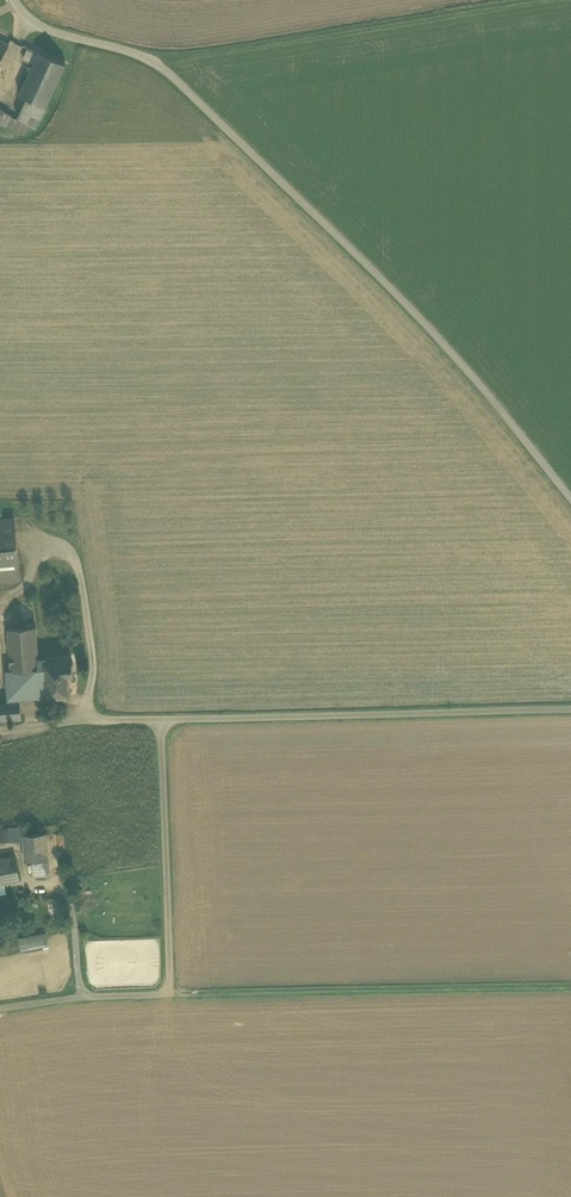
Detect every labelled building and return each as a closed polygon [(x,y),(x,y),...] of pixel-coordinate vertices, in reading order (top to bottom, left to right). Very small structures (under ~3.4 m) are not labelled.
[(9,44),(0,40),(0,65),(9,44)] [(19,95),(27,98),(18,119),(10,116),(6,124),(5,126),(25,133),(29,125),(36,128),(46,107),(66,65),(39,52),(28,47),(22,61),(32,67),(19,95)] [(5,126),(6,124),(10,116),(11,115),(0,110),(0,124),(5,126)] [(20,580),(16,533),(14,518),(0,519),(0,582),(20,580)] [(6,670),(8,700),(48,697),(47,664),(46,657),(38,658),(36,627),(8,629),(11,670),(6,670)] [(48,697),(70,695),(68,676),(74,675),(73,662),(47,664),(48,697)] [(0,703),(0,720),(22,718),(21,710),(20,702),(0,703)] [(23,835),(22,825),(0,827),(0,841),(23,840),(23,835)] [(47,833),(23,835),(23,840),(25,861),(34,860),(35,873),(37,875),(50,874),(47,833)] [(1,885),(5,884),(20,881),(16,856),(0,859),(0,879),(1,885)] [(46,932),(18,937),(21,952),(49,947),(46,932)]
